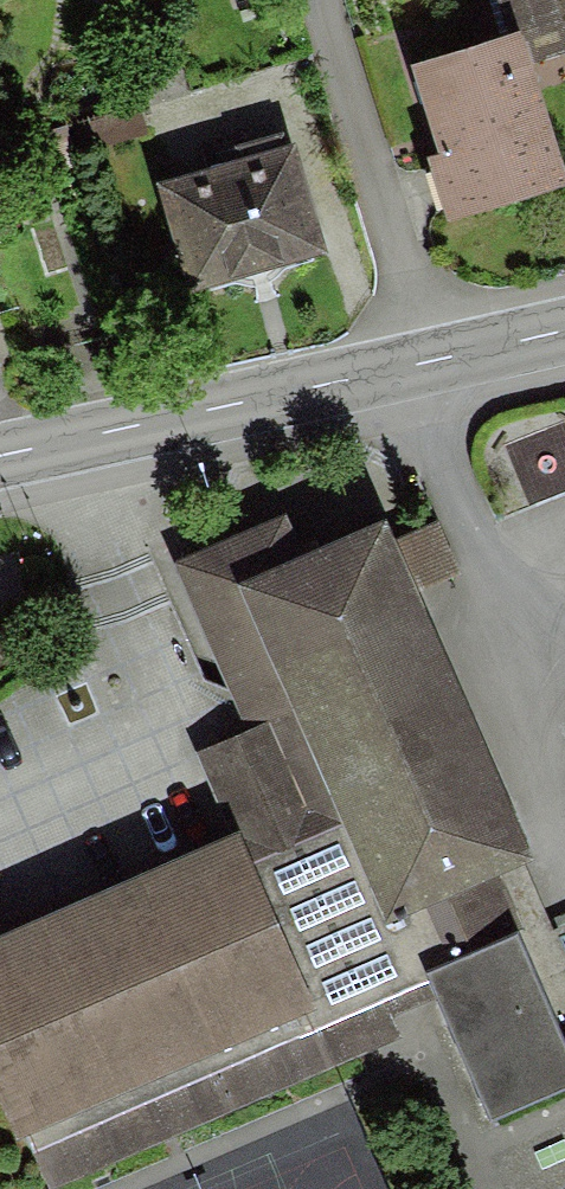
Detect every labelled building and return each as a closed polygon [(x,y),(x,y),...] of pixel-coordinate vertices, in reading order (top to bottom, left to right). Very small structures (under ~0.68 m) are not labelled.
[(511,36),(519,34),(528,62),(564,51),(564,0),(499,0),(511,36)] [(412,66),(438,153),(424,157),(444,221),(564,184),(528,62),(519,34),(511,36),(412,66)] [(282,133),(235,147),(239,158),(155,184),(190,295),(329,252),(296,146),(287,149),(282,133)] [(286,515),(177,565),(251,732),(198,756),(230,830),(241,825),(256,860),(342,822),(387,924),(427,906),(496,876),(525,864),(534,860),(415,592),(394,545),(385,524),(306,560),(286,515)] [(442,524),(394,545),(415,592),(463,571),(442,524)] [(0,933),(0,1102),(18,1142),(29,1138),(51,1188),(398,1035),(389,1016),(436,995),(427,975),(452,964),(427,906),(387,924),(342,822),(256,860),(241,825),(230,830),(0,933)] [(554,933),(525,864),(496,876),(521,934),(564,1039),(564,928),(554,933)] [(496,876),(427,906),(452,964),(521,934),(496,876)] [(564,1090),(564,1039),(521,934),(452,964),(427,975),(436,995),(493,1121),(564,1090)]
